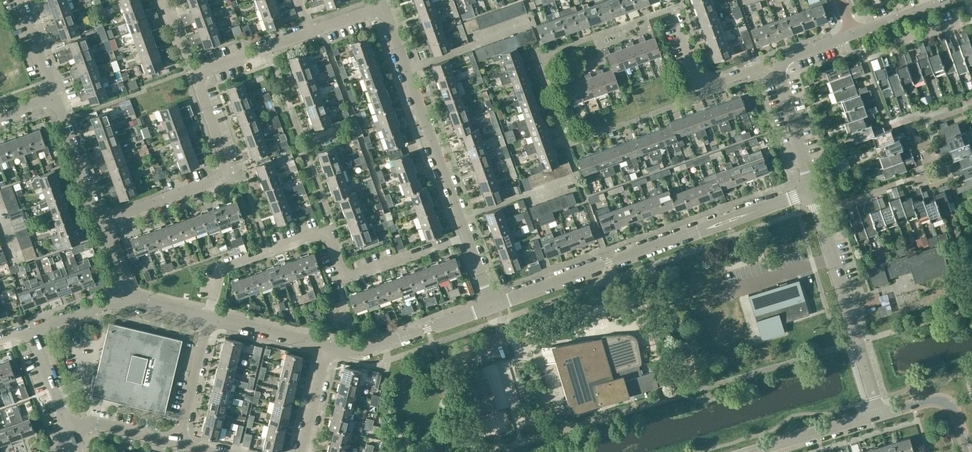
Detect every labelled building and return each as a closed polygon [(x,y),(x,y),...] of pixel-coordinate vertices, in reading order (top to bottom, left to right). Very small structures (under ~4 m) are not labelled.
[(40,11),(68,1),(68,0),(49,0),(50,2),(38,6),(40,11)] [(125,11),(141,5),(139,0),(140,0),(124,0),(121,1),(125,11)] [(206,0),(190,6),(192,11),(180,15),(182,20),(210,10),(206,0)] [(259,9),(276,3),(275,0),(256,0),(259,9)] [(607,0),(594,0),(596,4),(601,20),(613,16),(607,0)] [(625,11),(621,0),(607,0),(613,16),(625,11)] [(625,11),(636,7),(634,0),(621,0),(625,11)] [(698,13),(714,7),(712,0),(698,0),(694,1),(698,13)] [(809,8),(815,24),(827,19),(825,13),(830,11),(826,0),(819,0),(808,4),(809,8)] [(68,1),(40,11),(42,16),(53,12),(55,17),(72,11),(71,8),(74,7),(72,1),(69,2),(68,1)] [(523,1),(517,3),(521,14),(527,12),(523,1)] [(435,9),(432,2),(417,8),(420,15),(418,16),(419,20),(437,14),(444,11),(442,6),(435,9)] [(276,3),(259,9),(263,19),(287,10),(285,5),(278,8),(276,3)] [(515,17),(521,14),(517,3),(511,5),(515,17)] [(596,4),(584,8),(590,24),(601,20),(596,4)] [(141,5),(125,11),(128,21),(153,12),(151,7),(143,10),(141,5)] [(509,19),(515,17),(511,5),(505,7),(509,19)] [(505,7),(499,9),(503,21),(509,19),(505,7)] [(578,28),(572,12),(571,7),(559,11),(561,16),(567,32),(578,28)] [(714,7),(698,13),(702,25),(718,19),(714,7)] [(293,8),(287,10),(263,19),(267,29),(283,23),(281,18),(295,13),(293,8)] [(578,28),(590,24),(584,8),(572,12),(578,28)] [(809,8),(798,12),(803,28),(815,24),(809,8)] [(498,23),(503,21),(499,9),(494,11),(498,23)] [(214,20),(210,10),(182,20),(184,26),(195,21),(197,26),(214,20)] [(47,32),(51,30),(76,21),(72,11),(55,17),(57,23),(46,27),(47,32)] [(157,11),(153,12),(128,21),(132,32),(149,25),(147,20),(158,16),(157,11)] [(492,25),(498,23),(494,11),(488,13),(492,25)] [(798,12),(786,16),(792,32),(803,28),(798,12)] [(488,13),(482,16),(486,27),(492,25),(488,13)] [(423,24),(425,31),(441,25),(437,14),(419,20),(421,25),(423,24)] [(480,29),(486,27),(482,16),(476,18),(480,29)] [(561,16),(549,20),(555,36),(567,32),(561,16)] [(786,16),(774,20),(780,36),(792,32),(786,16)] [(476,18),(470,20),(474,31),(480,29),(476,18)] [(723,31),(718,19),(702,25),(706,36),(723,31)] [(214,20),(197,26),(199,31),(187,36),(189,41),(218,31),(214,20)] [(468,33),(474,31),(470,20),(464,22),(468,33)] [(543,41),(555,36),(549,20),(537,25),(543,41)] [(774,20),(763,25),(768,41),(780,36),(774,20)] [(79,31),(76,21),(51,30),(53,35),(60,32),(62,38),(79,31)] [(136,42),(163,32),(161,27),(151,31),(149,25),(132,32),(136,42)] [(441,25),(425,31),(428,38),(426,39),(427,43),(445,37),(441,25)] [(756,45),(768,41),(763,25),(751,29),(756,45)] [(533,28),(527,30),(531,42),(537,39),(533,28)] [(527,30),(521,33),(525,44),(531,42),(527,30)] [(221,41),(218,31),(189,41),(191,46),(203,42),(205,47),(221,41)] [(727,42),(723,31),(706,36),(711,48),(727,42)] [(165,37),(163,32),(136,42),(140,52),(156,46),(154,41),(165,37)] [(962,50),(968,66),(971,65),(971,44),(968,32),(963,34),(966,43),(961,45),(962,50)] [(519,46),(525,44),(521,33),(515,35),(519,46)] [(753,47),(749,34),(742,37),(746,49),(753,47)] [(59,57),(90,46),(86,35),(69,41),(71,47),(57,52),(59,57)] [(515,35),(510,37),(514,48),(517,47),(519,46),(515,35)] [(641,37),(649,59),(662,55),(655,37),(646,40),(645,36),(641,37)] [(350,56),(371,49),(367,37),(351,43),(353,50),(349,51),(350,56)] [(449,49),(445,37),(427,43),(429,48),(432,47),(434,55),(449,49)] [(510,37),(504,39),(508,50),(514,48),(510,37)] [(638,63),(649,59),(641,37),(639,38),(641,42),(634,44),(632,40),(630,41),(638,63)] [(504,39),(498,41),(502,52),(508,50),(504,39)] [(939,53),(946,71),(947,74),(957,70),(948,44),(946,39),(941,41),(945,51),(939,53)] [(92,48),(99,46),(96,40),(90,42),(92,48)] [(498,41),(492,43),(496,54),(502,52),(498,41)] [(626,68),(638,63),(630,41),(627,42),(628,46),(622,48),(621,44),(618,45),(626,68)] [(731,54),(727,42),(711,48),(715,60),(731,54)] [(953,42),(948,44),(957,70),(958,74),(969,70),(968,66),(962,50),(957,52),(953,42)] [(492,43),(486,45),(490,56),(492,55),(496,54),(492,43)] [(934,73),(925,47),(924,43),(919,44),(922,54),(917,56),(919,60),(918,60),(924,76),(934,73)] [(484,58),(490,56),(486,45),(480,47),(484,58)] [(608,55),(613,69),(614,72),(626,68),(618,45),(615,46),(617,51),(610,53),(609,48),(603,51),(605,56),(608,55)] [(925,47),(934,73),(935,74),(946,71),(939,53),(934,55),(930,45),(925,47)] [(75,57),(77,62),(94,56),(90,46),(59,57),(61,62),(75,57)] [(143,62),(171,52),(169,47),(158,51),(156,46),(140,52),(143,62)] [(478,60),(484,58),(480,47),(474,49),(478,60)] [(517,47),(514,48),(508,50),(502,52),(496,54),(492,55),(494,61),(503,57),(506,64),(521,58),(517,47)] [(375,61),(371,49),(350,56),(355,68),(359,66),(375,61)] [(172,57),(171,52),(143,62),(147,72),(164,66),(162,61),(172,57)] [(289,58),(293,70),(309,64),(305,52),(289,58)] [(904,54),(914,82),(925,78),(924,76),(918,60),(913,62),(909,52),(904,54)] [(904,85),(914,82),(904,54),(899,56),(903,65),(898,67),(899,72),(904,85)] [(97,67),(94,56),(77,62),(79,67),(71,70),(73,75),(97,67)] [(893,85),(886,65),(883,57),(877,59),(881,68),(875,70),(882,89),(893,85)] [(521,58),(506,64),(508,71),(499,75),(500,79),(525,70),(521,58)] [(432,73),(434,77),(452,71),(447,59),(432,64),(435,72),(432,73)] [(375,61),(359,66),(363,78),(379,72),(375,61)] [(826,70),(830,81),(861,70),(859,65),(850,69),(848,63),(826,70)] [(886,65),(893,85),(896,93),(905,89),(904,85),(899,72),(895,74),(891,63),(886,65)] [(293,70),(297,82),(313,76),(309,64),(293,70)] [(84,83),(101,77),(107,75),(105,71),(102,72),(101,73),(100,74),(98,68),(101,67),(100,65),(97,67),(73,75),(74,81),(82,78),(84,83)] [(599,69),(607,91),(620,86),(614,72),(613,69),(604,72),(602,68),(599,69)] [(596,95),(607,91),(599,69),(597,70),(599,74),(592,76),(590,72),(588,73),(596,95)] [(854,78),(865,74),(864,69),(861,70),(830,81),(834,91),(856,84),(854,78)] [(529,82),(525,70),(500,79),(502,84),(511,81),(514,88),(529,82)] [(124,80),(130,78),(127,71),(121,73),(124,80)] [(438,81),(441,88),(456,83),(452,71),(434,77),(436,82),(438,81)] [(383,84),(379,72),(363,78),(367,90),(383,84)] [(584,100),(596,95),(588,73),(585,74),(586,79),(580,81),(579,76),(576,77),(584,100)] [(313,76),(297,82),(301,93),(317,87),(313,76)] [(78,91),(80,96),(105,87),(101,77),(84,83),(86,88),(78,91)] [(572,104),(584,100),(576,77),(573,78),(574,83),(568,85),(566,80),(561,82),(563,87),(566,86),(572,104)] [(130,89),(138,86),(136,79),(128,82),(130,89)] [(227,88),(231,100),(247,94),(243,82),(227,88)] [(318,84),(320,91),(332,89),(330,82),(318,84)] [(534,94),(529,82),(514,88),(516,94),(507,98),(509,103),(534,94)] [(441,96),(443,101),(460,94),(456,83),(441,88),(443,96),(441,96)] [(388,95),(383,84),(367,90),(371,101),(388,95)] [(858,90),(856,84),(834,91),(838,102),(842,100),(869,91),(867,86),(858,90)] [(108,97),(105,87),(80,96),(82,101),(89,98),(91,103),(108,97)] [(322,99),(317,87),(301,93),(305,105),(322,99)] [(846,111),(866,103),(864,98),(872,95),(871,90),(869,91),(842,100),(846,111)] [(269,93),(262,95),(268,112),(275,110),(269,93)] [(930,93),(920,97),(923,103),(932,100),(930,93)] [(247,94),(231,100),(235,111),(251,105),(247,94)] [(447,104),(449,112),(464,106),(460,94),(443,101),(444,105),(447,104)] [(538,105),(534,94),(509,103),(511,108),(520,104),(522,111),(538,105)] [(388,95),(371,101),(376,113),(392,107),(388,95)] [(741,95),(729,100),(735,116),(742,113),(745,122),(750,120),(741,95)] [(484,99),(488,111),(493,109),(489,97),(484,99)] [(310,116),(326,111),(330,109),(328,104),(324,105),(322,99),(305,105),(310,116)] [(718,104),(727,129),(731,127),(728,118),(735,116),(729,100),(718,104)] [(164,119),(192,109),(190,104),(179,108),(177,102),(160,108),(164,119)] [(135,113),(131,103),(126,105),(130,115),(135,113)] [(846,111),(850,121),(874,112),(874,113),(878,111),(877,106),(868,109),(866,103),(846,111)] [(721,131),(727,129),(718,104),(706,108),(712,124),(718,122),(721,131)] [(256,117),(251,105),(235,111),(239,123),(256,117)] [(517,126),(542,117),(538,105),(522,111),(517,113),(519,120),(516,121),(517,126)] [(464,106),(449,112),(452,119),(450,120),(451,124),(469,118),(464,106)] [(396,119),(392,107),(376,113),(378,120),(374,121),(375,126),(396,119)] [(694,112),(703,137),(708,136),(704,127),(712,124),(706,108),(694,112)] [(164,119),(167,129),(184,123),(182,118),(194,114),(192,109),(164,119)] [(493,109),(488,111),(493,123),(497,121),(493,109)] [(86,125),(87,130),(112,122),(108,111),(91,117),(93,123),(86,125)] [(330,123),(326,111),(310,116),(314,128),(330,123)] [(698,139),(703,137),(694,112),(682,116),(688,132),(695,130),(698,139)] [(874,112),(850,121),(845,123),(849,133),(854,132),(853,131),(868,126),(866,121),(875,117),(874,113),(874,112)] [(137,118),(140,125),(145,123),(142,116),(137,118)] [(670,121),(672,125),(680,146),(685,144),(681,135),(688,132),(682,116),(670,121)] [(239,123),(244,134),(260,128),(256,117),(239,123)] [(546,129),(542,117),(517,126),(519,131),(524,129),(527,136),(531,135),(546,129)] [(471,123),(469,118),(451,124),(453,128),(455,127),(458,136),(462,134),(462,133),(478,128),(475,121),(471,123)] [(400,130),(396,119),(375,126),(377,131),(382,130),(384,136),(400,130)] [(945,132),(947,138),(967,131),(963,120),(949,125),(947,121),(938,124),(941,134),(945,132)] [(501,133),(497,121),(493,123),(497,134),(501,133)] [(112,122),(87,130),(84,132),(85,137),(97,133),(99,138),(115,132),(112,122)] [(184,123),(167,129),(171,139),(196,130),(194,126),(186,129),(184,123)] [(672,125),(660,129),(666,144),(673,142),(676,151),(681,149),(680,146),(672,125)] [(868,126),(853,131),(854,132),(857,142),(874,136),(886,131),(884,126),(874,130),(873,125),(868,126)] [(447,128),(451,137),(455,135),(451,126),(447,128)] [(40,128),(27,133),(33,149),(35,148),(42,145),(45,153),(50,152),(47,143),(45,144),(40,128)] [(260,128),(244,134),(248,146),(264,140),(260,128)] [(462,142),(464,146),(482,140),(478,128),(462,133),(462,134),(465,141),(462,142)] [(511,128),(504,131),(508,143),(515,140),(511,128)] [(877,146),(882,145),(882,144),(906,136),(905,131),(895,134),(893,128),(886,131),(874,136),(877,146)] [(524,145),(526,150),(551,141),(546,129),(531,135),(533,141),(524,145)] [(649,133),(658,158),(662,156),(659,147),(666,144),(660,129),(649,133)] [(198,136),(196,130),(171,139),(175,149),(192,143),(190,139),(198,136)] [(400,130),(384,136),(388,148),(400,144),(404,142),(405,141),(406,140),(404,135),(403,135),(402,135),(400,130)] [(741,133),(744,139),(750,137),(751,136),(749,130),(741,133)] [(940,146),(942,151),(970,141),(967,131),(947,138),(949,143),(940,146)] [(93,146),(95,151),(119,142),(115,132),(99,138),(101,143),(93,146)] [(33,149),(27,133),(15,137),(21,153),(24,152),(30,150),(33,158),(38,156),(35,148),(33,149)] [(506,144),(501,133),(497,134),(501,146),(506,144)] [(649,133),(637,137),(642,153),(649,150),(652,160),(658,158),(649,133)] [(735,135),(737,141),(743,139),(741,133),(735,135)] [(882,144),(882,145),(885,155),(900,149),(900,150),(905,148),(903,143),(913,140),(911,134),(906,136),(882,144)] [(26,160),(24,152),(21,153),(15,137),(4,141),(9,157),(12,156),(19,154),(22,162),(26,160)] [(625,141),(634,166),(639,165),(635,155),(642,153),(637,137),(625,141)] [(268,152),(264,140),(248,146),(252,158),(268,152)] [(468,150),(470,157),(486,151),(482,140),(464,146),(465,150),(468,150)] [(12,156),(9,157),(4,141),(0,142),(0,162),(3,169),(15,164),(12,156)] [(551,141),(526,150),(527,154),(537,151),(539,158),(555,152),(551,141)] [(629,168),(634,166),(625,141),(613,146),(619,161),(626,159),(629,168)] [(942,151),(943,156),(953,153),(955,158),(959,156),(971,152),(971,146),(970,141),(942,151)] [(119,142),(95,151),(91,152),(93,157),(104,153),(106,158),(123,152),(119,142)] [(192,143),(175,149),(179,160),(203,151),(201,146),(194,149),(192,143)] [(388,154),(402,149),(400,144),(388,148),(386,149),(388,154)] [(506,144),(501,146),(505,157),(510,156),(506,144)] [(697,144),(691,147),(694,153),(700,151),(697,144)] [(613,146),(602,150),(611,175),(616,173),(612,163),(619,161),(613,146)] [(317,153),(322,165),(338,159),(341,157),(339,152),(336,153),(334,147),(317,153)] [(512,148),(513,156),(521,155),(520,147),(512,148)] [(280,149),(274,152),(278,162),(284,159),(280,149)] [(392,159),(404,155),(402,149),(388,154),(390,160),(392,159)] [(885,167),(914,156),(912,152),(902,156),(900,150),(900,149),(885,155),(881,156),(885,167)] [(590,154),(596,170),(603,167),(606,177),(611,175),(602,150),(590,154)] [(718,151),(709,154),(710,159),(722,155),(720,150),(718,151)] [(205,156),(203,151),(179,160),(182,170),(199,164),(197,159),(205,156)] [(489,158),(486,151),(470,157),(473,164),(471,165),(472,169),(496,161),(494,156),(489,158)] [(123,152),(106,158),(108,164),(100,166),(102,171),(126,162),(123,152)] [(532,168),(534,173),(539,171),(545,169),(551,167),(557,165),(559,164),(555,152),(539,158),(542,165),(532,168)] [(953,171),(971,164),(971,152),(959,156),(962,163),(951,166),(953,171)] [(391,167),(393,172),(412,165),(408,153),(404,155),(392,159),(395,166),(391,167)] [(589,172),(596,170),(590,154),(578,158),(587,183),(592,181),(589,172)] [(699,163),(710,159),(709,154),(697,158),(699,163)] [(745,162),(739,164),(745,181),(752,178),(753,180),(757,178),(751,160),(750,157),(750,158),(748,154),(743,156),(745,162)] [(514,168),(510,156),(505,157),(510,169),(514,168)] [(671,158),(673,164),(681,162),(679,157),(677,156),(671,158)] [(761,176),(761,175),(769,172),(763,156),(751,160),(757,178),(761,176)] [(915,161),(914,156),(885,167),(883,168),(887,178),(908,171),(906,165),(915,161)] [(699,163),(697,158),(685,162),(687,167),(699,163)] [(255,165),(259,177),(276,171),(271,159),(255,165)] [(338,159),(322,165),(326,176),(343,170),(338,159)] [(476,173),(479,180),(495,175),(492,168),(498,166),(496,161),(472,169),(474,174),(476,173)] [(569,161),(563,163),(567,174),(573,172),(569,161)] [(725,163),(727,168),(734,187),(738,185),(737,183),(745,181),(739,164),(733,166),(732,162),(729,161),(725,163)] [(112,174),(114,178),(130,172),(126,162),(102,171),(104,177),(112,174)] [(675,171),(687,167),(685,162),(673,167),(675,171)] [(561,176),(567,174),(563,163),(559,164),(557,165),(561,176)] [(953,171),(955,176),(965,172),(967,178),(971,176),(971,164),(953,171)] [(398,176),(401,182),(417,177),(412,165),(393,172),(394,177),(398,176)] [(555,178),(561,176),(557,165),(551,167),(555,178)] [(157,174),(159,179),(165,176),(161,167),(155,169),(157,174)] [(549,180),(555,178),(551,167),(545,169),(549,180)] [(722,189),(729,186),(729,188),(734,187),(727,168),(715,173),(717,178),(722,189)] [(40,179),(42,186),(43,188),(59,182),(54,169),(39,175),(38,173),(30,176),(32,181),(40,179)] [(543,183),(549,180),(545,169),(539,171),(543,183)] [(347,182),(343,170),(326,176),(330,188),(347,182)] [(259,177),(264,189),(280,183),(276,171),(259,177)] [(537,185),(543,183),(539,171),(534,173),(533,173),(537,185)] [(109,191),(134,182),(130,172),(114,178),(115,184),(108,186),(109,191)] [(531,187),(537,185),(533,173),(527,176),(531,187)] [(481,193),(499,186),(495,175),(479,180),(482,188),(479,189),(481,193)] [(525,189),(531,187),(527,176),(521,178),(525,189)] [(723,194),(722,189),(717,178),(711,180),(710,176),(704,178),(712,199),(716,198),(716,196),(723,194)] [(967,178),(963,179),(965,185),(957,187),(959,192),(971,188),(971,176),(967,178)] [(417,177),(401,182),(405,194),(409,192),(421,188),(417,177)] [(475,184),(473,177),(463,180),(465,187),(475,184)] [(700,184),(694,186),(700,202),(708,199),(708,201),(712,199),(704,178),(699,180),(700,184)] [(47,200),(63,194),(59,182),(43,188),(42,186),(34,188),(36,193),(44,191),(46,197),(47,200)] [(138,193),(134,182),(109,191),(111,196),(119,194),(121,199),(138,193)] [(339,197),(339,198),(351,193),(347,182),(330,188),(334,199),(339,197)] [(280,183),(264,189),(268,201),(284,195),(280,183)] [(934,194),(936,199),(937,198),(942,213),(953,209),(950,202),(954,201),(948,184),(939,187),(941,192),(934,194)] [(2,195),(13,191),(11,185),(0,189),(2,195)] [(409,192),(414,204),(430,198),(426,186),(421,188),(409,192)] [(503,199),(499,186),(481,193),(482,197),(485,196),(487,204),(503,199)] [(667,208),(674,206),(675,206),(671,194),(670,194),(669,190),(663,192),(660,186),(655,188),(664,212),(668,210),(667,208)] [(700,202),(694,186),(682,190),(689,208),(693,207),(692,205),(700,202)] [(890,199),(891,204),(892,204),(899,223),(909,219),(899,190),(898,186),(892,188),(895,197),(890,199)] [(664,212),(655,188),(649,190),(652,196),(645,198),(651,214),(658,211),(659,213),(664,212)] [(920,220),(931,216),(932,216),(923,192),(921,188),(916,190),(919,199),(915,201),(920,216),(919,216),(920,220)] [(909,219),(919,216),(920,216),(915,201),(914,201),(912,196),(906,198),(903,189),(899,190),(909,219)] [(684,210),(689,208),(682,190),(671,194),(675,206),(674,206),(676,211),(684,208),(684,210)] [(927,190),(923,192),(932,216),(931,216),(933,221),(943,217),(942,213),(937,198),(936,199),(931,201),(927,190)] [(2,195),(5,201),(16,197),(13,191),(2,195)] [(339,198),(344,209),(360,203),(355,192),(351,193),(339,198)] [(565,195),(569,205),(576,203),(573,192),(565,195)] [(49,204),(50,209),(51,212),(67,206),(63,194),(47,200),(46,197),(39,200),(41,207),(49,204)] [(565,194),(559,196),(563,207),(569,205),(565,195),(565,194)] [(588,197),(590,203),(598,201),(596,194),(588,197)] [(289,206),(284,195),(268,201),(272,212),(289,206)] [(559,196),(553,198),(557,210),(563,207),(559,196)] [(5,201),(7,207),(18,203),(16,197),(5,201)] [(888,227),(899,223),(892,204),(891,204),(886,206),(882,197),(878,198),(888,227)] [(414,204),(418,216),(434,210),(430,198),(414,204)] [(551,212),(557,210),(553,198),(547,201),(551,212)] [(645,198),(634,202),(640,220),(644,219),(644,217),(651,214),(645,198)] [(878,230),(888,227),(878,198),(873,200),(877,209),(871,211),(878,230)] [(237,200),(225,204),(231,220),(243,216),(237,200)] [(545,214),(551,212),(547,201),(541,203),(545,214)] [(636,222),(640,220),(634,202),(622,206),(628,222),(635,220),(636,222)] [(18,203),(7,207),(9,213),(20,209),(18,203)] [(360,203),(344,209),(348,221),(364,215),(360,203)] [(541,203),(535,205),(539,216),(545,214),(541,203)] [(232,224),(231,220),(225,204),(219,206),(219,205),(213,207),(213,209),(219,225),(220,228),(232,224)] [(879,233),(878,230),(871,211),(865,213),(862,204),(858,206),(868,237),(879,233)] [(487,217),(489,224),(510,217),(506,205),(483,213),(484,217),(487,217)] [(533,218),(539,216),(535,205),(529,207),(533,218)] [(56,224),(72,218),(67,206),(51,212),(50,209),(43,212),(44,217),(52,214),(55,221),(56,224)] [(293,218),(289,206),(272,212),(277,224),(293,218)] [(628,222),(622,206),(610,210),(617,228),(621,227),(620,224),(628,222)] [(868,237),(858,206),(853,208),(856,217),(850,219),(858,240),(868,237)] [(22,215),(20,209),(9,213),(11,219),(22,215)] [(201,211),(202,213),(207,229),(219,225),(213,209),(208,211),(207,209),(201,211)] [(513,219),(522,214),(519,209),(510,213),(513,219)] [(434,210),(418,216),(422,227),(438,221),(434,210)] [(612,230),(617,228),(610,210),(598,215),(604,230),(611,227),(612,230)] [(524,217),(527,224),(531,222),(527,211),(522,213),(524,217)] [(545,214),(546,217),(548,222),(555,219),(552,212),(545,214)] [(202,213),(190,217),(196,233),(207,229),(202,213)] [(24,221),(22,215),(11,219),(13,225),(24,221)] [(368,227),(364,215),(348,221),(352,233),(368,227)] [(190,217),(178,221),(184,237),(196,233),(190,217)] [(510,217),(489,224),(492,232),(490,232),(491,237),(514,228),(510,217)] [(76,230),(72,218),(56,224),(55,221),(47,224),(49,229),(56,226),(59,233),(60,235),(76,230)] [(523,219),(514,222),(517,230),(526,227),(523,219)] [(368,227),(352,233),(356,245),(362,243),(364,247),(379,242),(377,237),(373,239),(370,232),(370,231),(377,229),(378,231),(384,229),(384,228),(389,226),(387,220),(382,222),(372,225),(368,227)] [(13,225),(15,231),(26,227),(24,221),(13,225)] [(178,221),(166,226),(172,242),(184,237),(178,221)] [(443,233),(438,221),(422,227),(426,239),(443,233)] [(589,223),(576,228),(583,245),(588,244),(587,242),(594,239),(589,223)] [(166,226),(155,230),(161,246),(172,242),(166,226)] [(26,227),(15,231),(17,237),(28,233),(26,227)] [(495,240),(498,247),(513,242),(511,236),(517,234),(515,228),(514,228),(491,237),(493,241),(495,240)] [(576,228),(565,232),(570,247),(578,245),(579,247),(583,245),(576,228)] [(80,241),(76,230),(60,235),(59,233),(51,236),(53,242),(61,240),(64,247),(80,241)] [(155,230),(143,234),(149,250),(161,246),(155,230)] [(563,250),(570,247),(565,232),(553,236),(559,254),(564,252),(563,250)] [(948,232),(939,234),(942,243),(950,241),(948,232)] [(30,239),(28,233),(17,237),(19,243),(30,239)] [(137,254),(149,250),(143,234),(131,239),(134,246),(137,254)] [(400,236),(393,238),(397,250),(404,247),(400,236)] [(555,255),(559,254),(553,236),(541,241),(547,256),(554,253),(555,255)] [(19,243),(22,249),(33,245),(30,239),(19,243)] [(498,256),(499,260),(520,253),(518,248),(516,249),(513,242),(498,247),(501,255),(498,256)] [(914,242),(906,245),(908,251),(916,248),(914,242)] [(71,248),(73,254),(84,250),(81,244),(71,248)] [(22,249),(24,255),(35,251),(33,245),(22,249)] [(137,254),(134,246),(125,249),(131,264),(140,261),(137,254)] [(540,246),(536,248),(534,248),(538,260),(544,258),(540,246)] [(869,269),(873,282),(874,285),(889,280),(888,277),(913,270),(917,282),(951,271),(944,251),(939,253),(937,246),(880,263),(881,266),(869,269)] [(37,257),(35,251),(24,255),(26,261),(37,257)] [(523,252),(520,253),(499,260),(501,265),(504,264),(506,271),(521,266),(527,264),(523,252)] [(314,253),(302,257),(308,273),(320,269),(314,253)] [(460,255),(443,261),(448,277),(460,273),(457,263),(462,261),(460,255)] [(71,291),(83,287),(77,271),(79,270),(74,256),(70,258),(75,271),(68,274),(65,275),(71,291)] [(302,257),(290,261),(296,277),(308,273),(302,257)] [(86,267),(79,270),(77,271),(83,287),(95,282),(89,266),(91,265),(88,258),(83,259),(86,267)] [(284,281),(296,277),(290,261),(285,263),(285,261),(278,263),(279,265),(278,265),(284,281)] [(443,261),(431,265),(437,282),(448,277),(443,261)] [(17,265),(9,267),(11,274),(19,271),(17,265)] [(286,286),(284,281),(278,265),(266,269),(272,286),(278,283),(280,288),(286,286)] [(437,282),(431,265),(419,270),(425,286),(427,291),(439,286),(437,282)] [(59,295),(71,291),(65,275),(68,274),(65,266),(53,270),(56,278),(53,279),(59,295)] [(266,269),(255,273),(260,290),(272,286),(266,269)] [(42,283),(47,299),(59,295),(53,279),(56,278),(53,270),(48,272),(51,280),(44,282),(42,283)] [(414,290),(425,286),(419,270),(408,274),(414,290)] [(255,273),(243,277),(249,294),(260,290),(255,273)] [(408,274),(396,278),(402,294),(414,290),(408,274)] [(35,304),(47,299),(42,283),(44,282),(41,275),(36,276),(39,284),(32,287),(30,288),(35,304)] [(236,298),(249,294),(243,277),(238,279),(237,277),(231,279),(232,281),(231,282),(236,298)] [(390,298),(402,294),(396,278),(385,282),(390,298)] [(466,278),(462,280),(466,291),(471,289),(466,278)] [(23,308),(35,304),(30,288),(32,287),(29,279),(24,281),(27,288),(18,292),(23,308)] [(779,285),(748,294),(762,339),(784,332),(781,322),(783,322),(792,319),(809,314),(798,279),(787,282),(786,281),(785,281),(785,283),(781,284),(780,283),(779,283),(779,285)] [(385,282),(373,286),(379,302),(390,298),(385,282)] [(367,307),(379,302),(373,286),(361,291),(367,307)] [(355,311),(367,307),(361,291),(349,295),(355,311)] [(879,306),(880,311),(881,315),(887,313),(885,304),(879,306)] [(313,319),(321,316),(318,308),(310,311),(313,319)] [(98,368),(92,395),(159,412),(164,413),(182,340),(115,324),(109,323),(101,358),(100,357),(97,368),(98,368)] [(654,333),(652,334),(655,341),(657,349),(662,347),(663,347),(658,332),(654,333)] [(592,340),(540,347),(541,348),(545,364),(549,363),(555,361),(570,411),(618,397),(628,394),(628,395),(633,394),(655,387),(673,382),(668,366),(644,374),(641,374),(640,373),(638,365),(639,365),(640,364),(641,363),(641,362),(641,361),(641,360),(639,350),(638,341),(637,340),(637,339),(636,338),(636,337),(635,336),(634,335),(633,335),(632,334),(631,333),(630,333),(629,333),(628,333),(627,333),(604,334),(604,335),(603,335),(602,335),(602,336),(601,336),(601,337),(600,338),(600,339),(600,341),(595,342),(594,339),(592,340)] [(225,338),(222,350),(239,354),(242,342),(225,338)] [(253,358),(254,358),(259,360),(263,347),(256,345),(253,358)] [(222,350),(220,362),(236,366),(239,354),(222,350)] [(287,352),(284,365),(300,369),(304,356),(287,352)] [(0,362),(0,374),(5,387),(10,385),(8,380),(14,377),(15,378),(9,359),(0,362)] [(220,362),(217,374),(233,378),(236,366),(220,362)] [(284,365),(281,377),(297,381),(300,369),(284,365)] [(358,384),(360,376),(361,371),(344,367),(341,380),(358,384)] [(217,374),(214,386),(230,390),(232,383),(238,385),(239,380),(233,378),(217,374)] [(377,374),(375,385),(382,387),(385,376),(377,374)] [(497,411),(487,376),(470,381),(480,416),(497,411)] [(281,377),(278,389),(295,393),(297,381),(281,377)] [(341,380),(338,392),(355,396),(360,397),(363,385),(358,384),(341,380)] [(214,386),(211,398),(232,403),(233,399),(229,397),(230,390),(214,386)] [(6,388),(9,401),(15,400),(12,387),(6,388)] [(277,394),(275,401),(292,405),(295,393),(278,389),(273,388),(272,393),(277,394)] [(338,392),(335,404),(352,408),(355,396),(338,392)] [(231,408),(232,403),(211,398),(208,410),(225,414),(226,407),(231,408)] [(275,401),(272,413),(289,417),(292,405),(275,401)] [(335,404),(332,416),(349,420),(352,408),(335,404)] [(14,414),(22,436),(34,432),(29,418),(22,420),(17,406),(12,408),(14,414)] [(205,422),(222,426),(227,427),(230,415),(225,414),(208,410),(205,422)] [(289,417),(272,413),(267,412),(266,417),(271,418),(269,425),(286,429),(289,417)] [(11,424),(5,426),(11,440),(22,436),(14,414),(8,416),(11,424)] [(330,428),(334,429),(346,432),(348,425),(354,426),(355,421),(349,420),(332,416),(330,428)] [(219,439),(222,426),(205,422),(202,435),(219,439)] [(269,425),(266,437),(283,441),(286,429),(269,425)] [(11,440),(5,426),(0,428),(0,444),(11,440)] [(334,429),(332,441),(348,445),(351,433),(346,432),(334,429)] [(239,444),(242,432),(237,430),(235,436),(234,436),(232,442),(239,444)] [(245,433),(243,445),(249,446),(252,434),(245,433)] [(283,441),(266,437),(263,449),(274,451),(280,451),(283,441)] [(897,440),(900,451),(914,451),(909,437),(897,440)] [(885,444),(887,451),(900,451),(897,440),(885,444)] [(353,446),(348,445),(332,441),(329,451),(352,451),(353,446)] [(873,447),(874,451),(887,451),(885,444),(873,447)]
